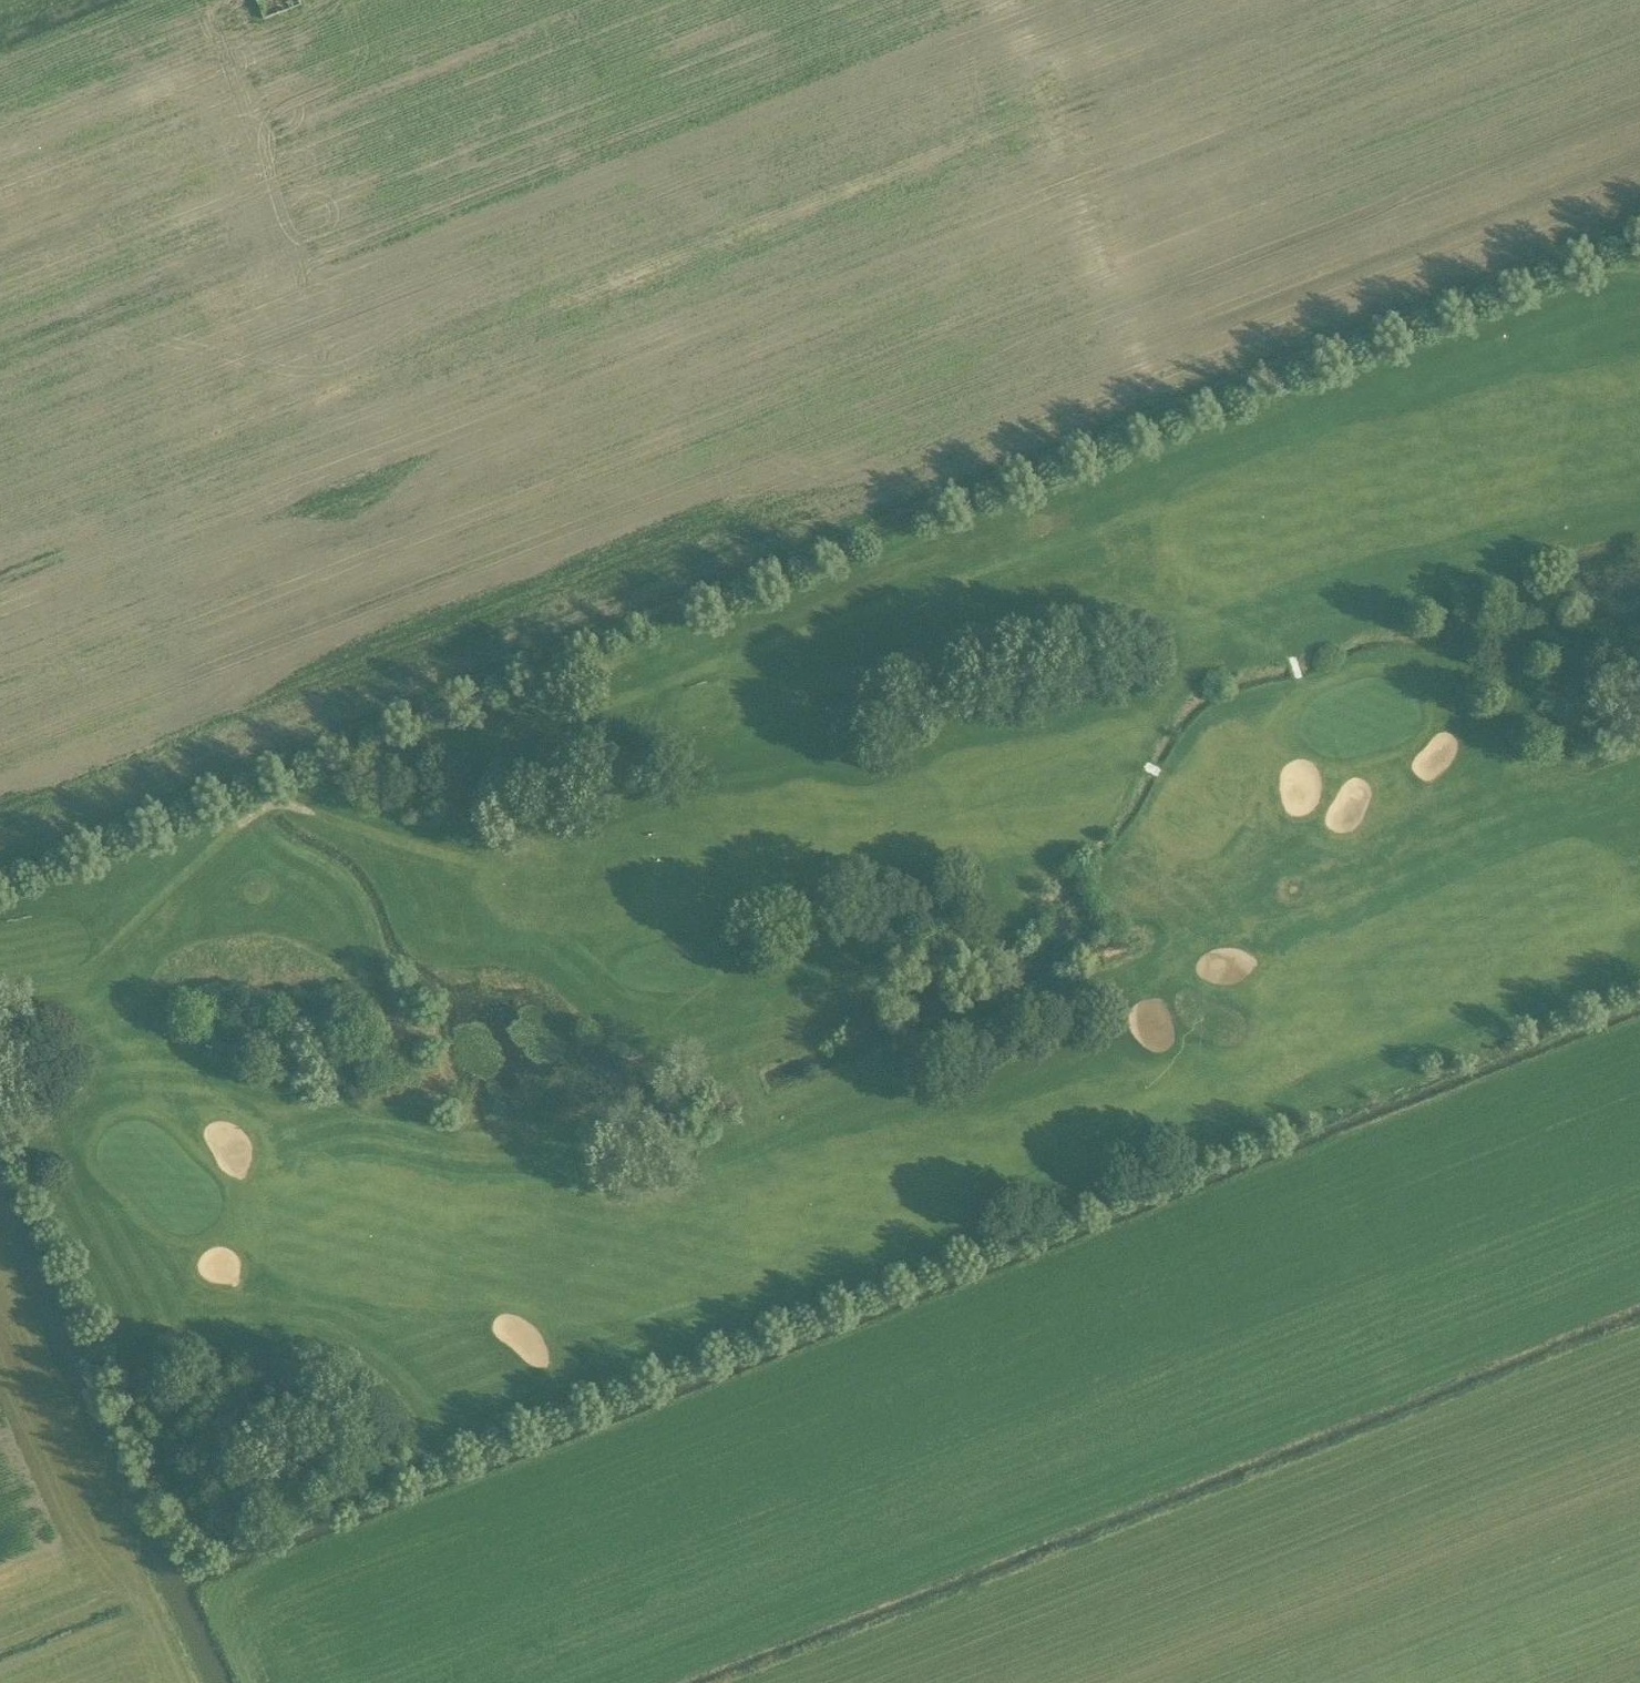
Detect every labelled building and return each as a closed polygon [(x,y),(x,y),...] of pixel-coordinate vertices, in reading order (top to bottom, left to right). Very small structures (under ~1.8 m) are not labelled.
[(262,15),(300,7),(299,0),(258,0),(262,15)]
